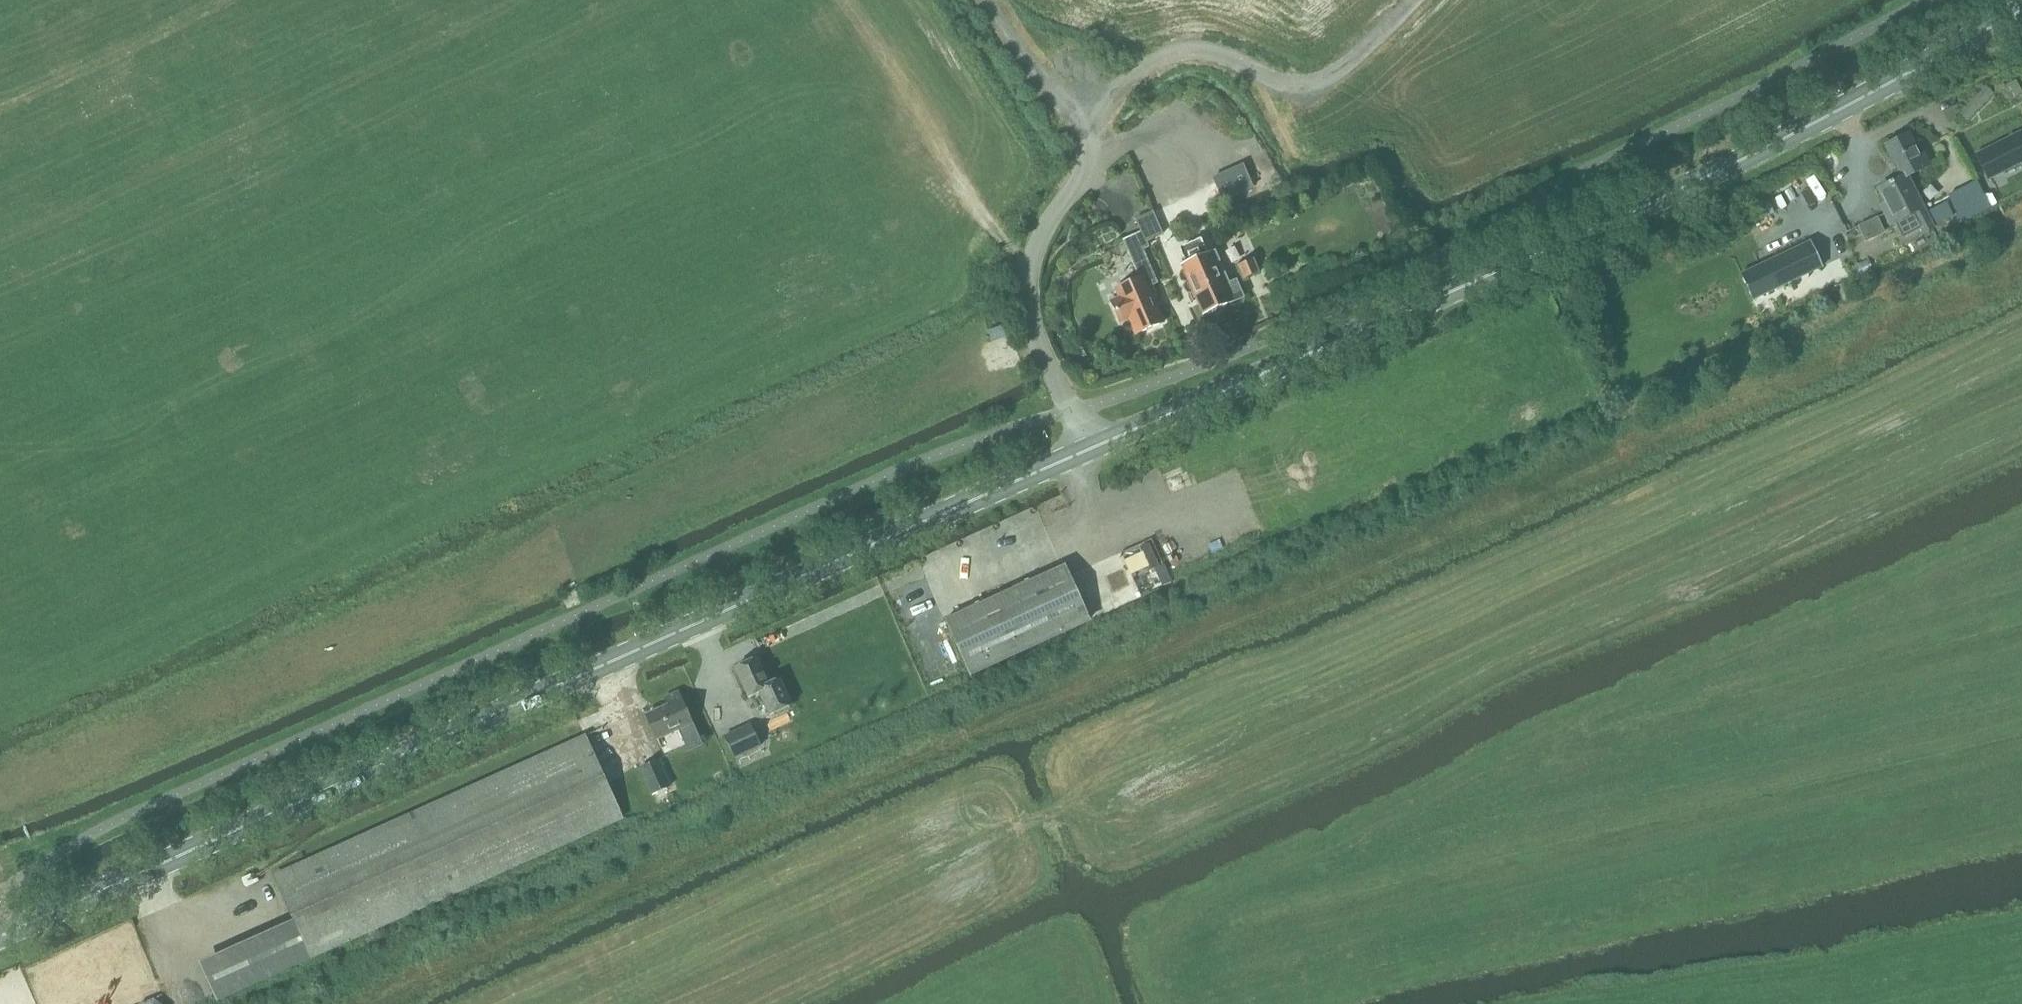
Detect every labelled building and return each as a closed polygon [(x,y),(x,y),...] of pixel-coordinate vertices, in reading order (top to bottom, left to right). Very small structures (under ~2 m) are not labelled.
[(1986,87),(1959,115),(1967,123),(1994,95),(1986,87)] [(1902,181),(1909,177),(1930,166),(1924,153),(1919,156),(1908,133),(1884,145),(1900,178),(1902,181)] [(1258,176),(1265,172),(1256,156),(1249,160),(1258,176)] [(1223,202),(1254,189),(1244,165),(1212,179),(1223,202)] [(1900,178),(1878,189),(1886,204),(1881,207),(1891,226),(1896,224),(1903,238),(1920,230),(1922,234),(1933,229),(1935,228),(1924,206),(1909,177),(1902,181),(1900,178)] [(1935,228),(1933,229),(1936,235),(1990,207),(1977,182),(1924,206),(1935,228)] [(1147,243),(1163,236),(1153,212),(1137,218),(1147,243)] [(1207,254),(1201,239),(1179,248),(1186,263),(1182,265),(1203,315),(1243,298),(1236,280),(1230,282),(1216,250),(1207,254)] [(1810,242),(1741,275),(1753,300),(1822,267),(1810,242)] [(1159,295),(1154,284),(1159,282),(1146,254),(1134,259),(1141,277),(1116,288),(1120,297),(1111,301),(1120,323),(1129,320),(1136,335),(1163,323),(1153,298),(1159,295)] [(1251,260),(1239,265),(1245,278),(1256,274),(1251,260)] [(1854,277),(1872,269),(1868,260),(1850,269),(1854,277)] [(972,677),(1090,623),(1064,566),(946,620),(972,677)] [(770,684),(759,658),(736,668),(749,698),(759,694),(769,716),(792,705),(781,679),(770,684)] [(703,746),(679,695),(668,700),(669,704),(646,715),(658,741),(679,731),(689,753),(703,746)] [(752,727),(725,739),(735,759),(761,747),(752,727)] [(222,1000),(603,829),(622,820),(585,736),(275,876),(297,925),(207,966),(222,1000)] [(659,760),(640,768),(652,797),(672,789),(659,760)]
